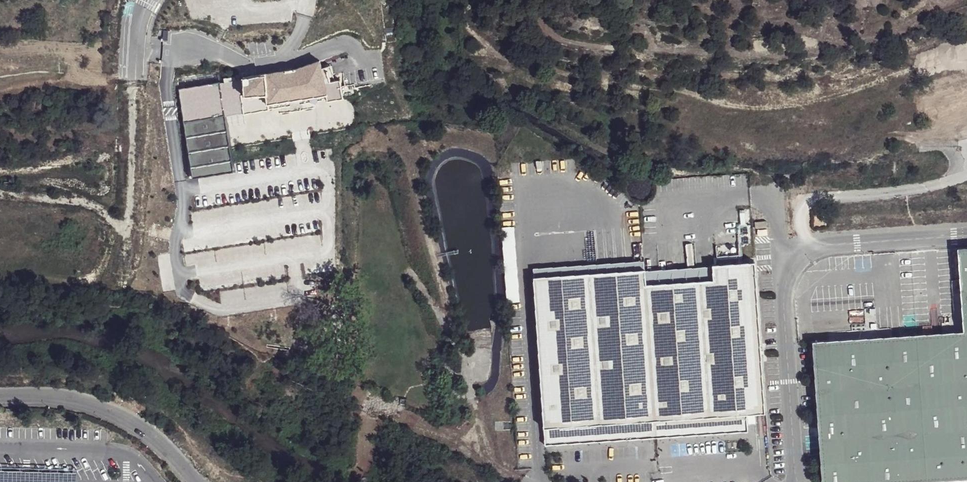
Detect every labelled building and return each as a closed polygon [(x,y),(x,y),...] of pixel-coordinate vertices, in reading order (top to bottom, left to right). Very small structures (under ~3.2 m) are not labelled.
[(240,96),(243,114),(344,98),(340,80),(325,82),(320,61),(294,70),(242,78),(242,81),(244,95),(240,96)] [(243,114),(240,96),(244,95),(242,81),(178,92),(193,180),(233,172),(231,163),(224,118),(243,114)] [(959,251),(965,335),(814,345),(823,481),(966,481),(966,251),(959,251)] [(646,268),(534,275),(545,443),(746,430),(745,413),(764,412),(754,261),(713,264),(714,279),(647,283),(646,268)] [(713,264),(646,268),(647,283),(714,279),(713,264)] [(75,472),(0,470),(0,481),(74,481),(75,472)]
